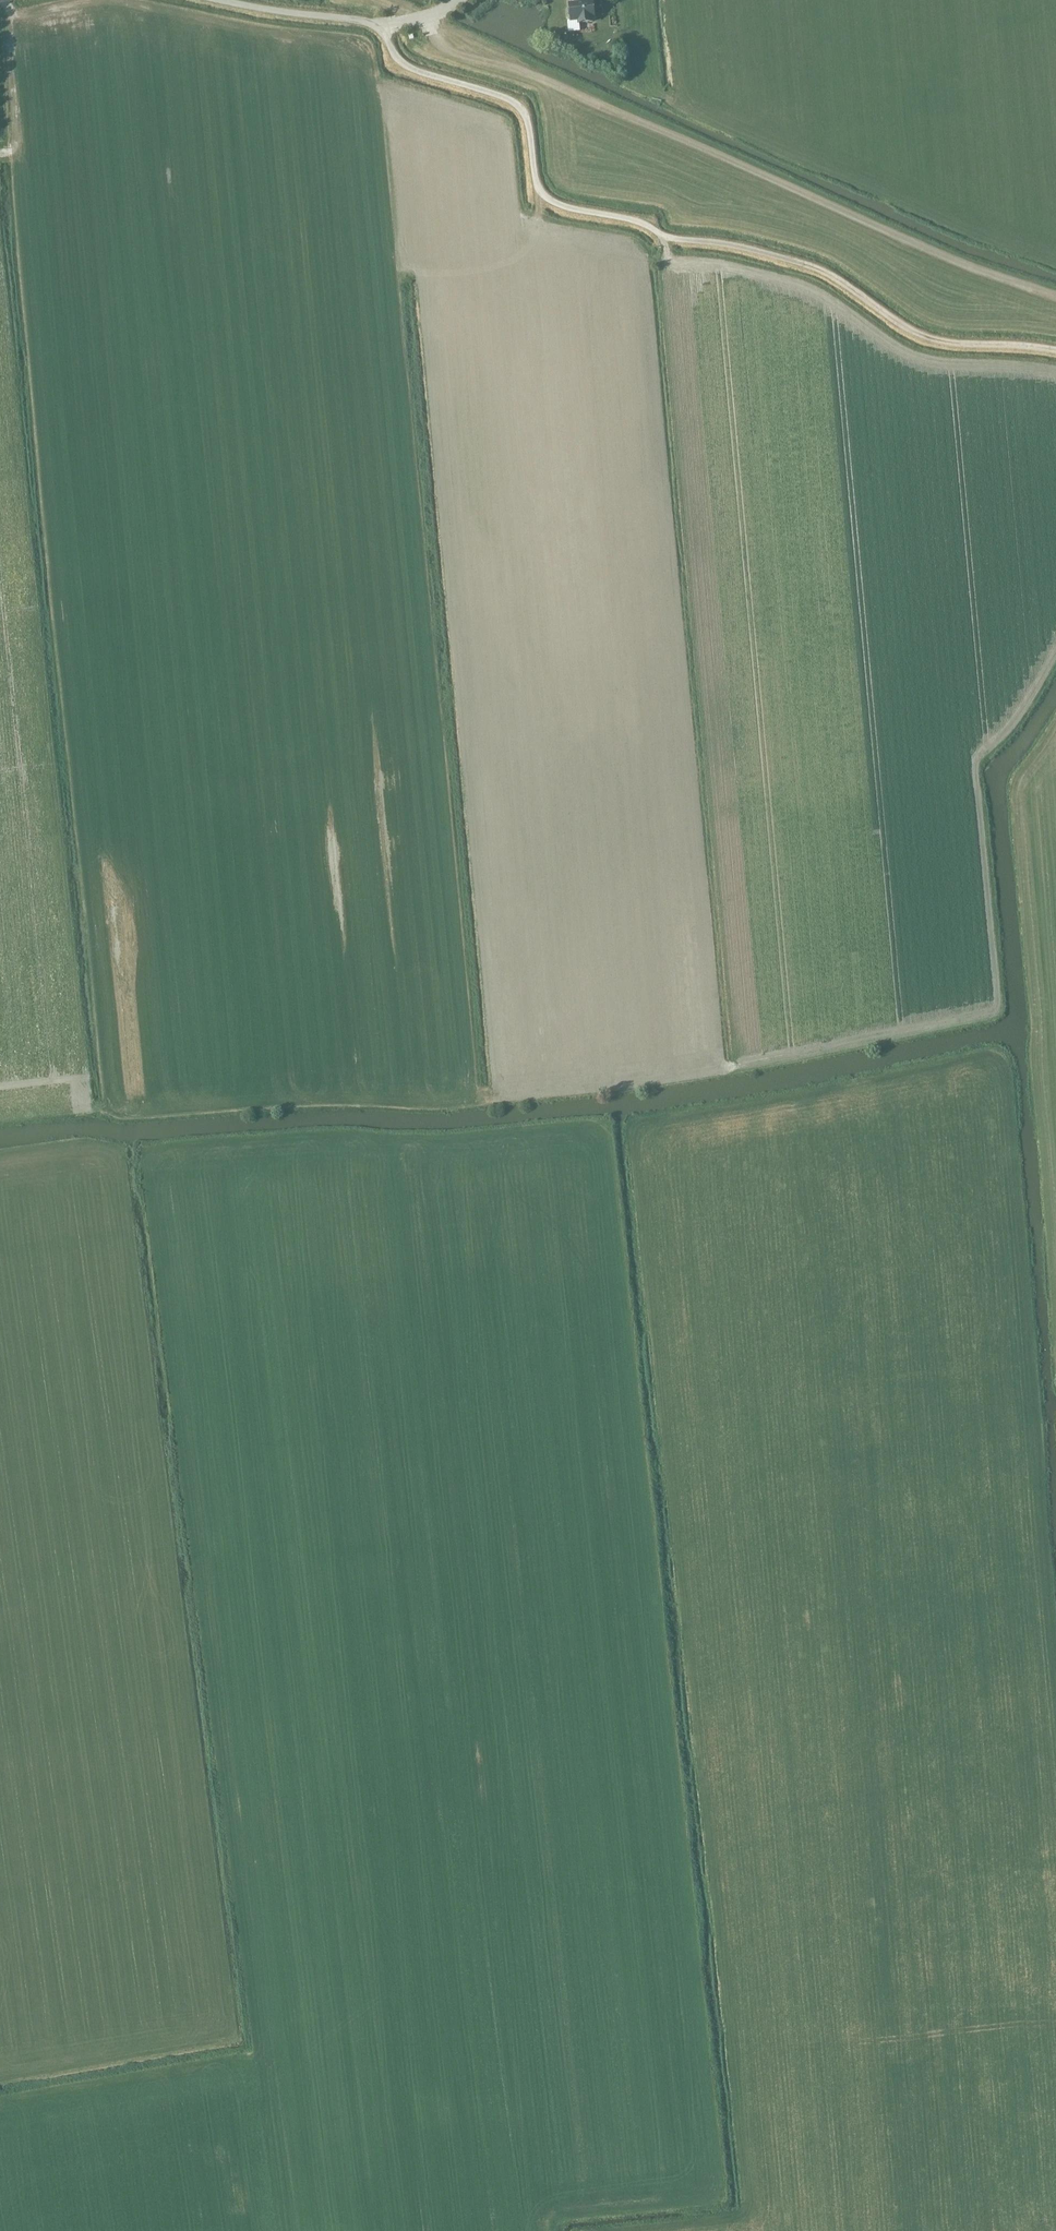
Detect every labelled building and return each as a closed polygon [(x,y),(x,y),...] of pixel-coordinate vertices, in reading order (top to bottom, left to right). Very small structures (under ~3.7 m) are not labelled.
[(568,9),(568,16),(570,18),(571,20),(568,21),(569,32),(580,30),(579,23),(591,22),(591,19),(594,19),(592,1),(591,1),(591,0),(582,0),(582,2),(569,4),(569,7),(568,9)]
